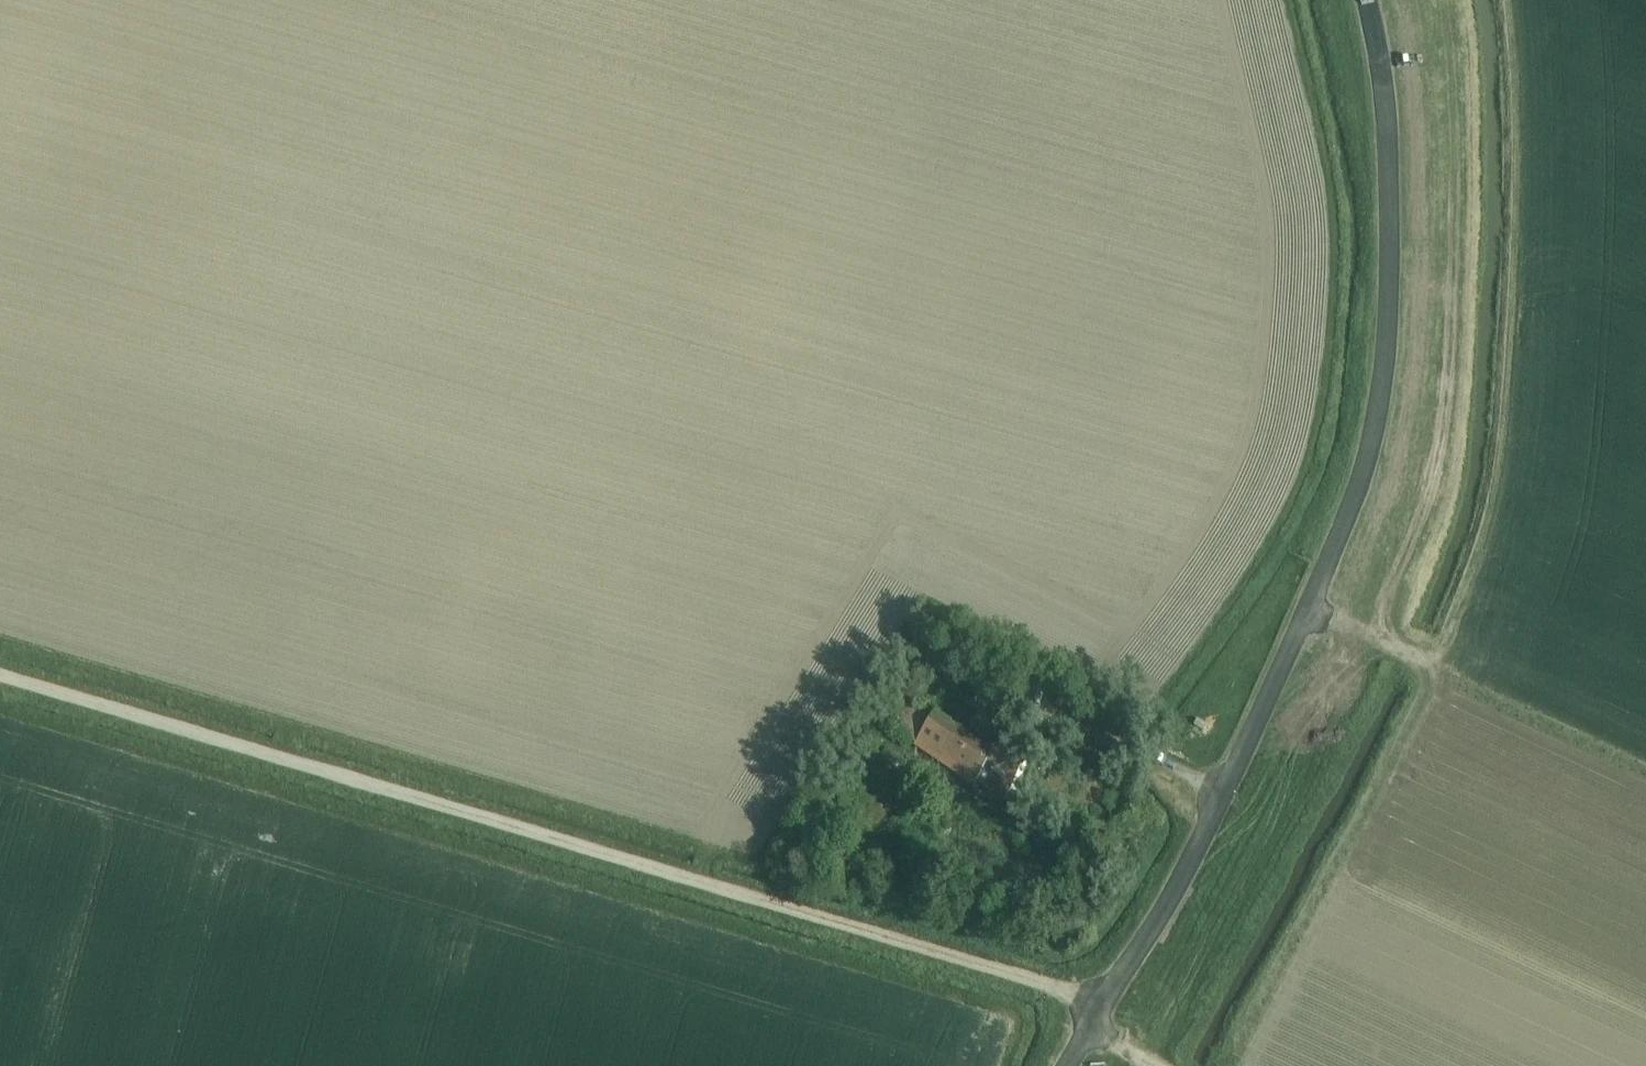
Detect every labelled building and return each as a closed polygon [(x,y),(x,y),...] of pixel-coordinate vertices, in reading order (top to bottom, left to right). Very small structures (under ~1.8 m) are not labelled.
[(979,784),(1000,798),(1006,802),(1032,764),(1002,744),(994,756),(951,727),(935,717),(932,722),(899,699),(883,724),(916,746),(914,747),(976,789),(979,784)]
